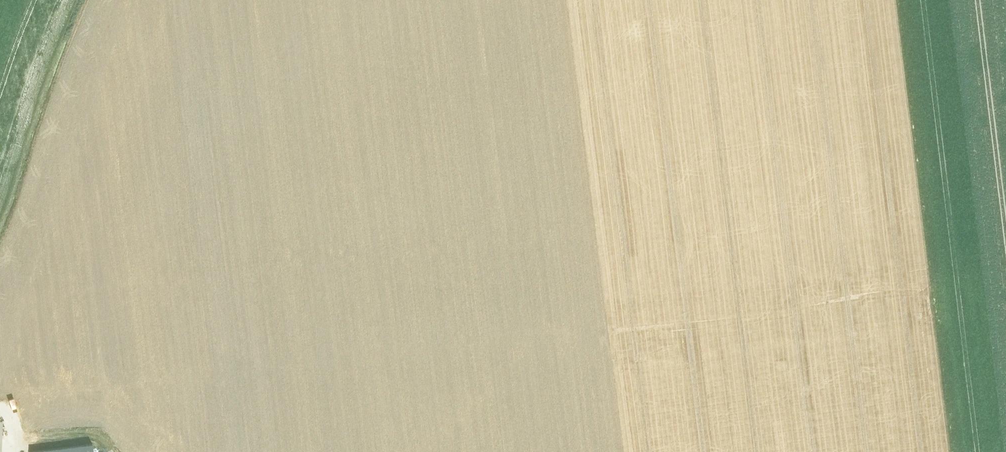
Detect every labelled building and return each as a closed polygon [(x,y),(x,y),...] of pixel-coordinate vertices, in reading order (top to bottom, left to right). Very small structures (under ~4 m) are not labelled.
[(92,443),(33,451),(94,451),(92,443)]
